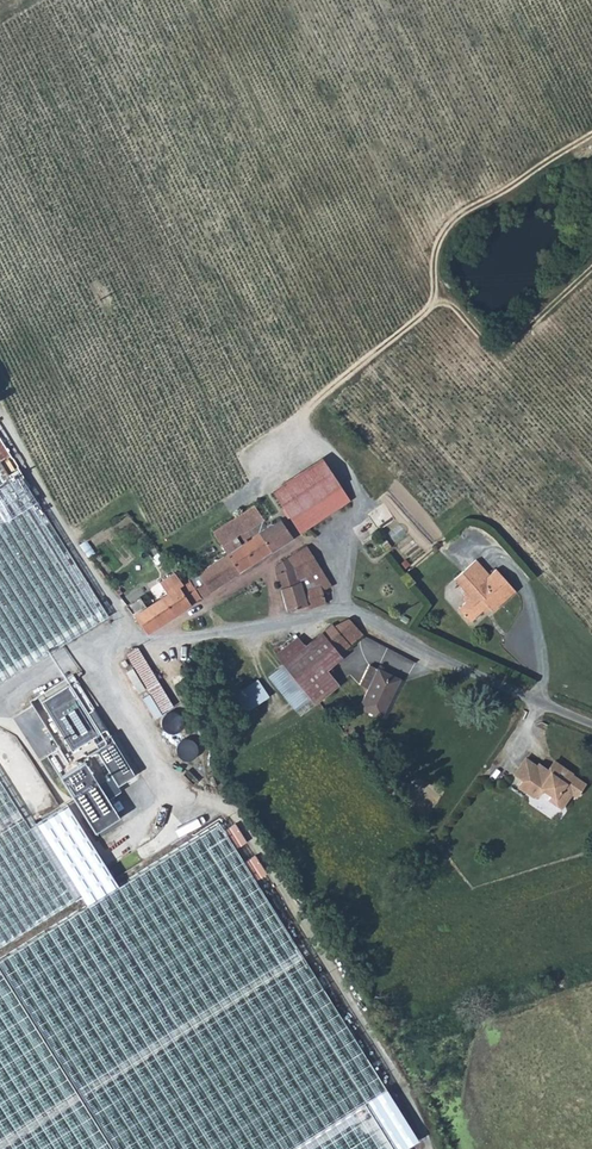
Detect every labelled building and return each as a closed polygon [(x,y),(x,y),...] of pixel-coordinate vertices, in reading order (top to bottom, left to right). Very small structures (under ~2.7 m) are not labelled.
[(8,457),(0,439),(0,460),(8,457)] [(292,517),(342,483),(325,459),(275,493),(292,517)] [(352,501),(354,499),(342,483),(292,517),(303,533),(352,501)] [(258,504),(219,531),(228,545),(262,522),(268,518),(258,504)] [(297,539),(283,520),(267,531),(262,522),(228,545),(234,553),(247,572),(297,539)] [(302,578),(321,568),(326,576),(333,571),(329,563),(325,566),(311,547),(280,565),(280,574),(291,611),(310,605),(306,592),(315,589),(314,583),(302,585),(302,578)] [(217,593),(247,572),(234,553),(203,574),(217,593)] [(463,580),(485,562),(479,556),(459,576),(463,580)] [(497,607),(520,584),(500,564),(493,570),(485,562),(463,580),(471,589),(468,592),(472,597),(463,606),(475,617),(492,602),(497,607)] [(164,583),(172,595),(152,608),(148,611),(145,607),(137,613),(153,635),(217,593),(203,574),(189,583),(181,572),(164,583)] [(323,587),(315,589),(306,592),(310,605),(311,609),(328,604),(323,587)] [(149,603),(145,599),(133,607),(137,613),(145,607),(149,603)] [(346,652),(368,633),(353,619),(340,628),(336,625),(311,645),(288,663),(287,664),(281,669),(293,680),(297,677),(303,673),(303,672),(310,679),(316,686),(337,670),(334,667),(349,655),(346,652)] [(150,693),(144,696),(155,716),(175,706),(141,644),(128,651),(150,693)] [(358,703),(376,713),(400,675),(375,660),(363,679),(370,684),(358,703)] [(272,675),(300,711),(314,700),(319,705),(326,700),(316,686),(310,679),(303,672),(303,673),(297,677),(293,680),(281,669),(272,675)] [(346,685),(337,670),(316,686),(326,700),(346,685)] [(49,754),(95,830),(122,814),(89,758),(72,768),(65,755),(91,740),(117,785),(135,774),(75,674),(34,698),(62,746),(49,754)] [(245,703),(247,706),(254,700),(249,692),(242,698),(245,703)] [(164,711),(163,723),(181,724),(182,713),(164,711)] [(578,789),(587,777),(572,768),(573,766),(554,753),(548,762),(545,766),(541,764),(542,762),(538,759),(526,751),(516,767),(524,773),(520,779),(534,789),(540,789),(544,782),(552,787),(549,792),(562,800),(572,785),(578,789)] [(545,766),(548,762),(540,756),(538,759),(542,762),(541,764),(545,766)]
